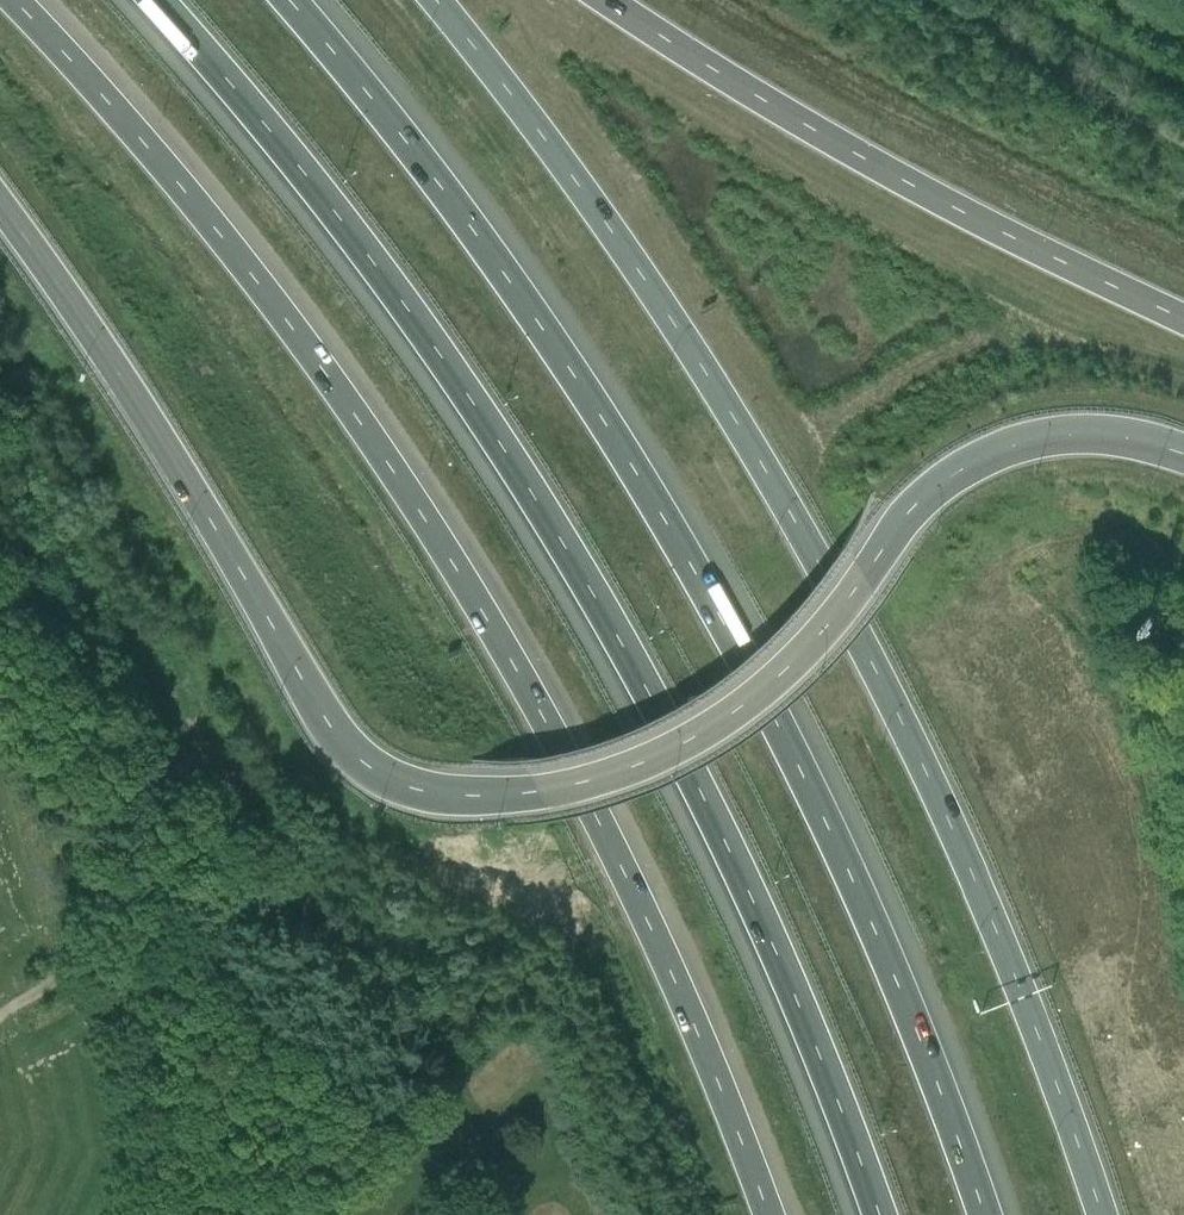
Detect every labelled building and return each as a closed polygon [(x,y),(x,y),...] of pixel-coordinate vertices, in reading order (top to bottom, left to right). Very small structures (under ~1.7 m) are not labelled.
[(1171,610),(1170,623),(1183,623),(1183,611),(1171,610)]
